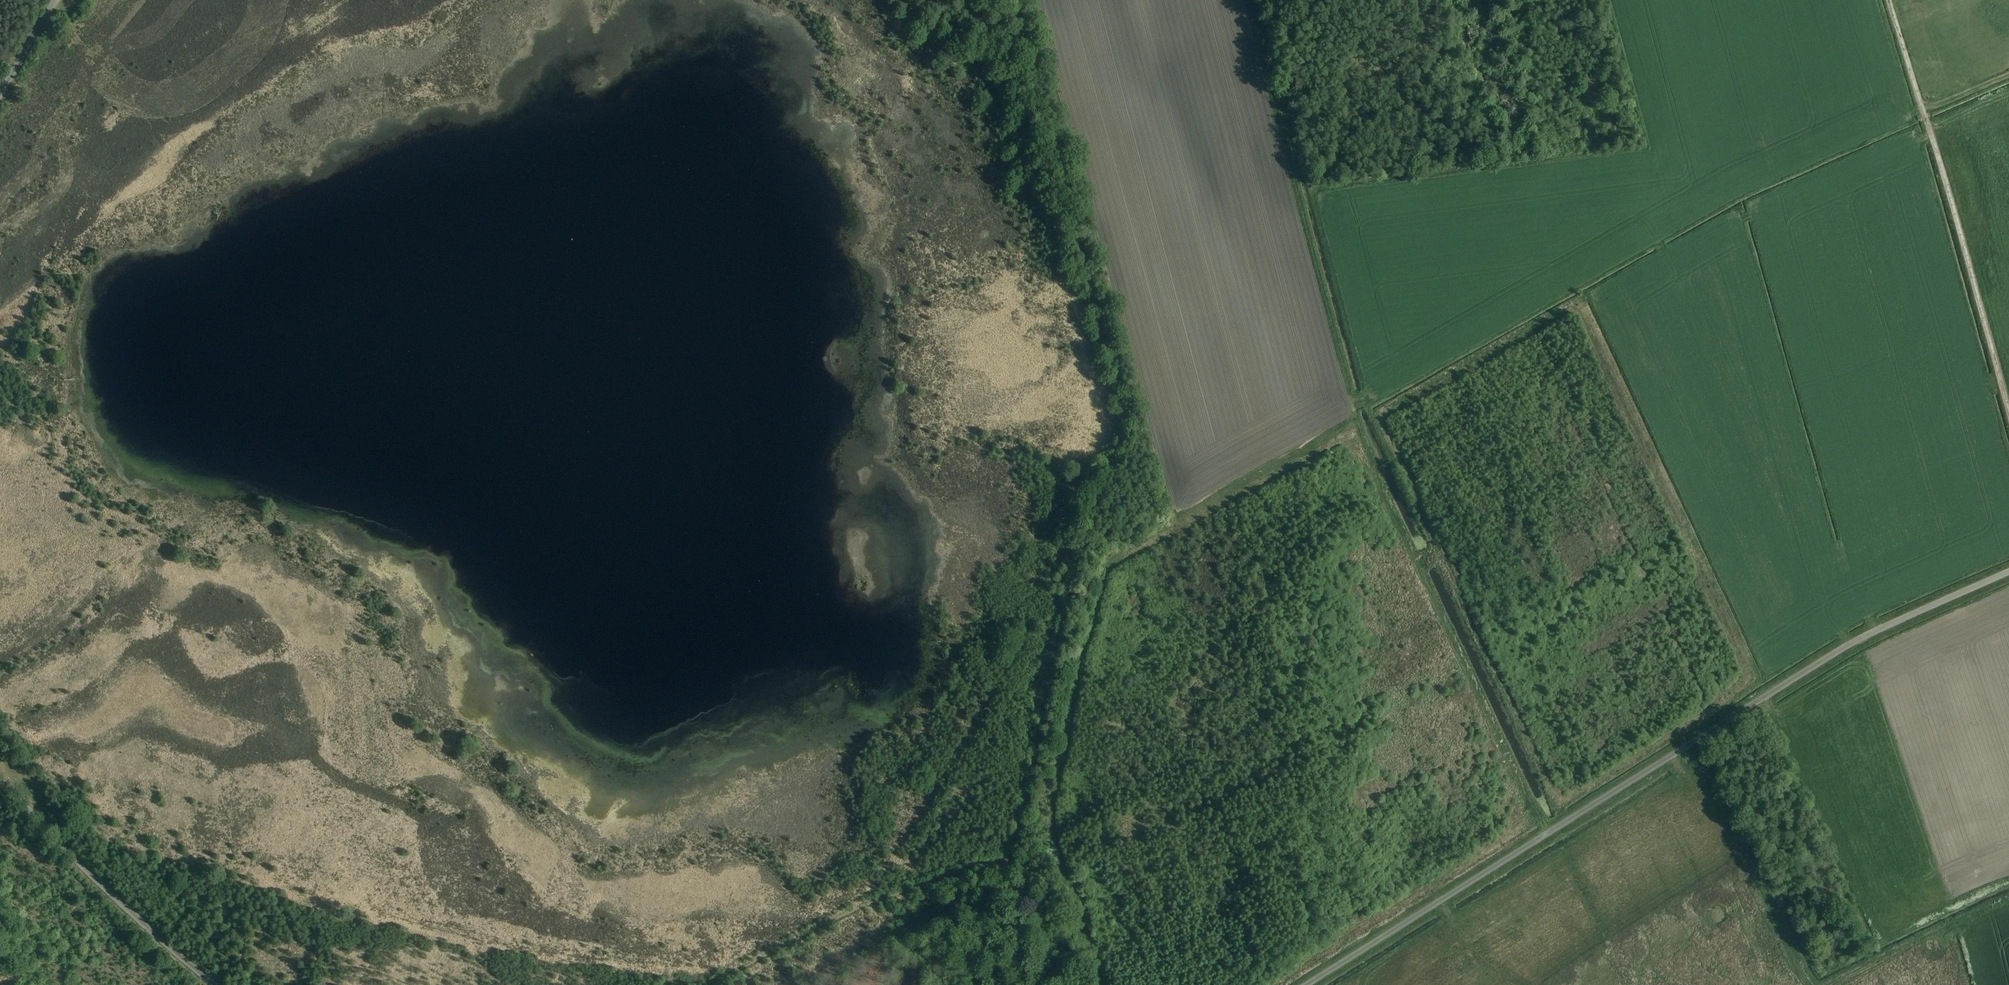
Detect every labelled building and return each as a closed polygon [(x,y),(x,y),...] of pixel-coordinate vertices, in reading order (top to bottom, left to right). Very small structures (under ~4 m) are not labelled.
[(1896,8),(1898,14),(1906,12),(1905,6),(1896,8)]
